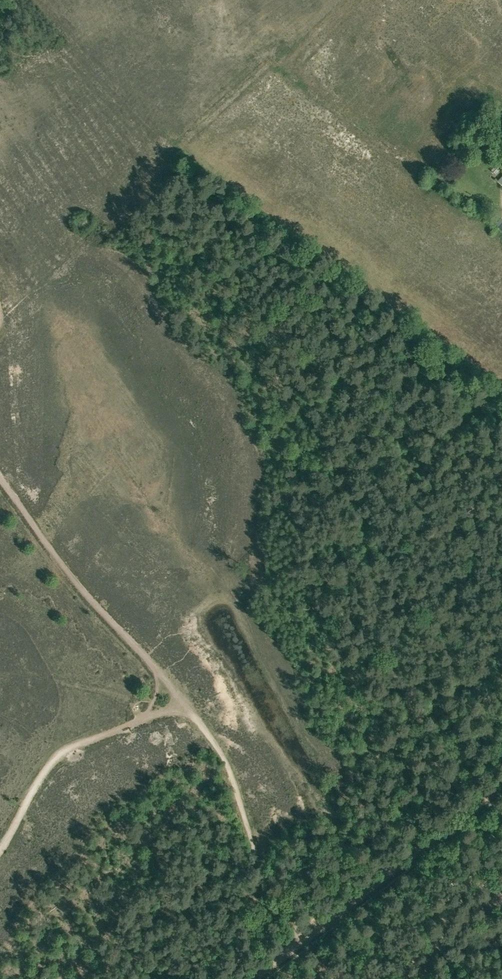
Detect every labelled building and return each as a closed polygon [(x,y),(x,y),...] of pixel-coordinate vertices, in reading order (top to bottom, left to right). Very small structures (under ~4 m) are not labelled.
[(491,170),(496,174),(500,169),(495,165),(491,170)]
